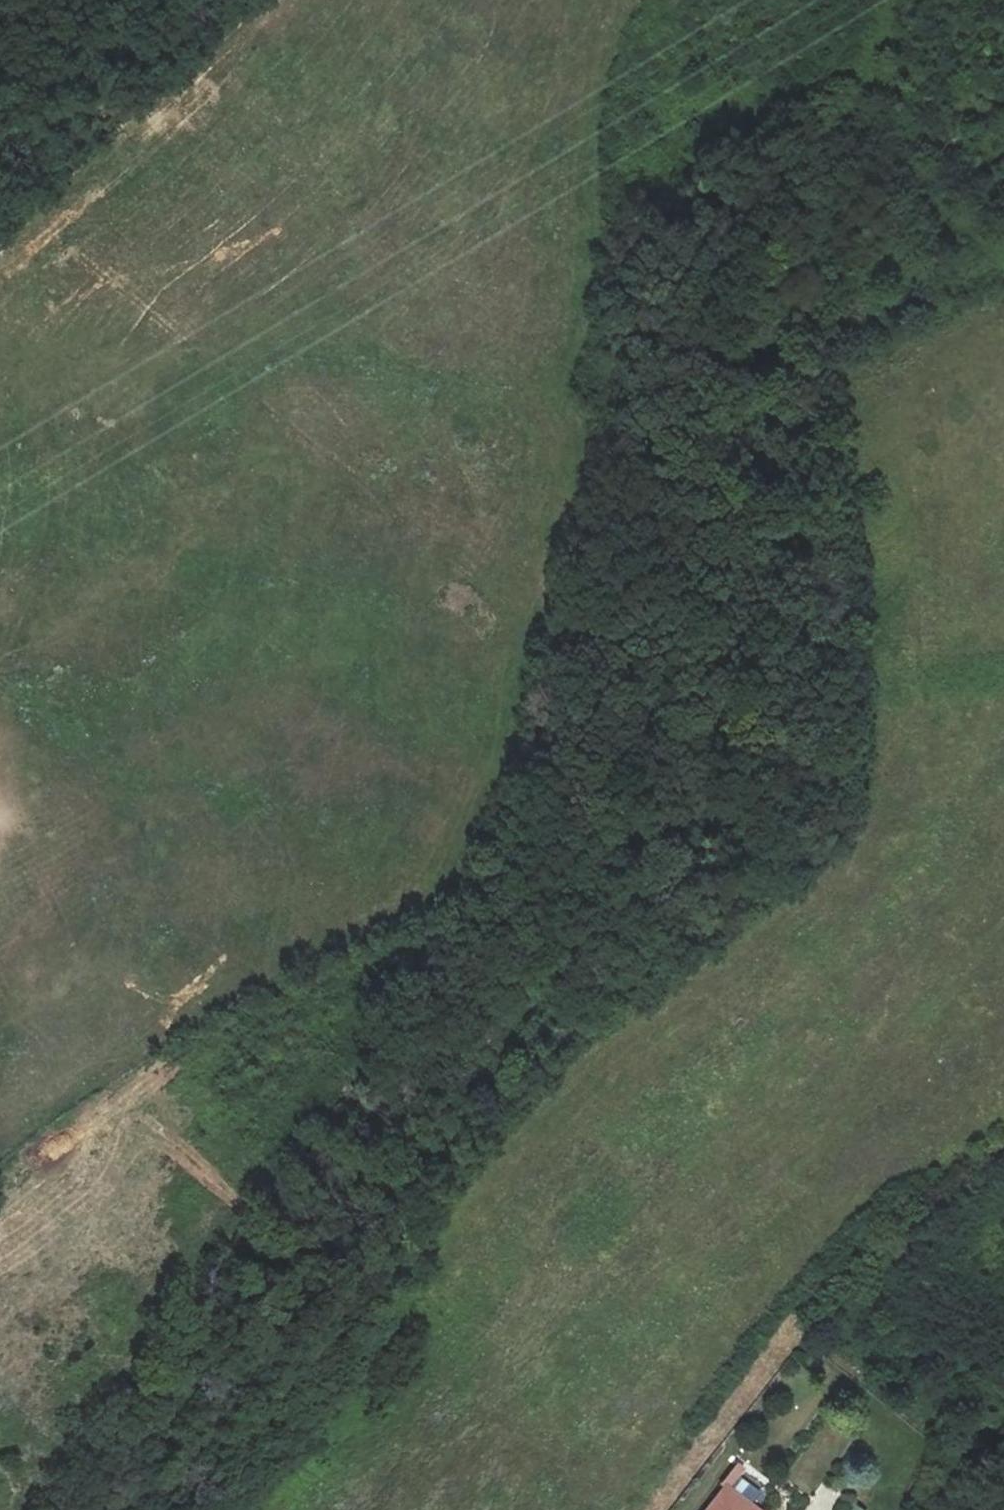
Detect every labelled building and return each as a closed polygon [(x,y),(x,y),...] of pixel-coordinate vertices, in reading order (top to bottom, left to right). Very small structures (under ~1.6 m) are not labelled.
[(714,1509),(755,1509),(730,1490),(714,1509)]
